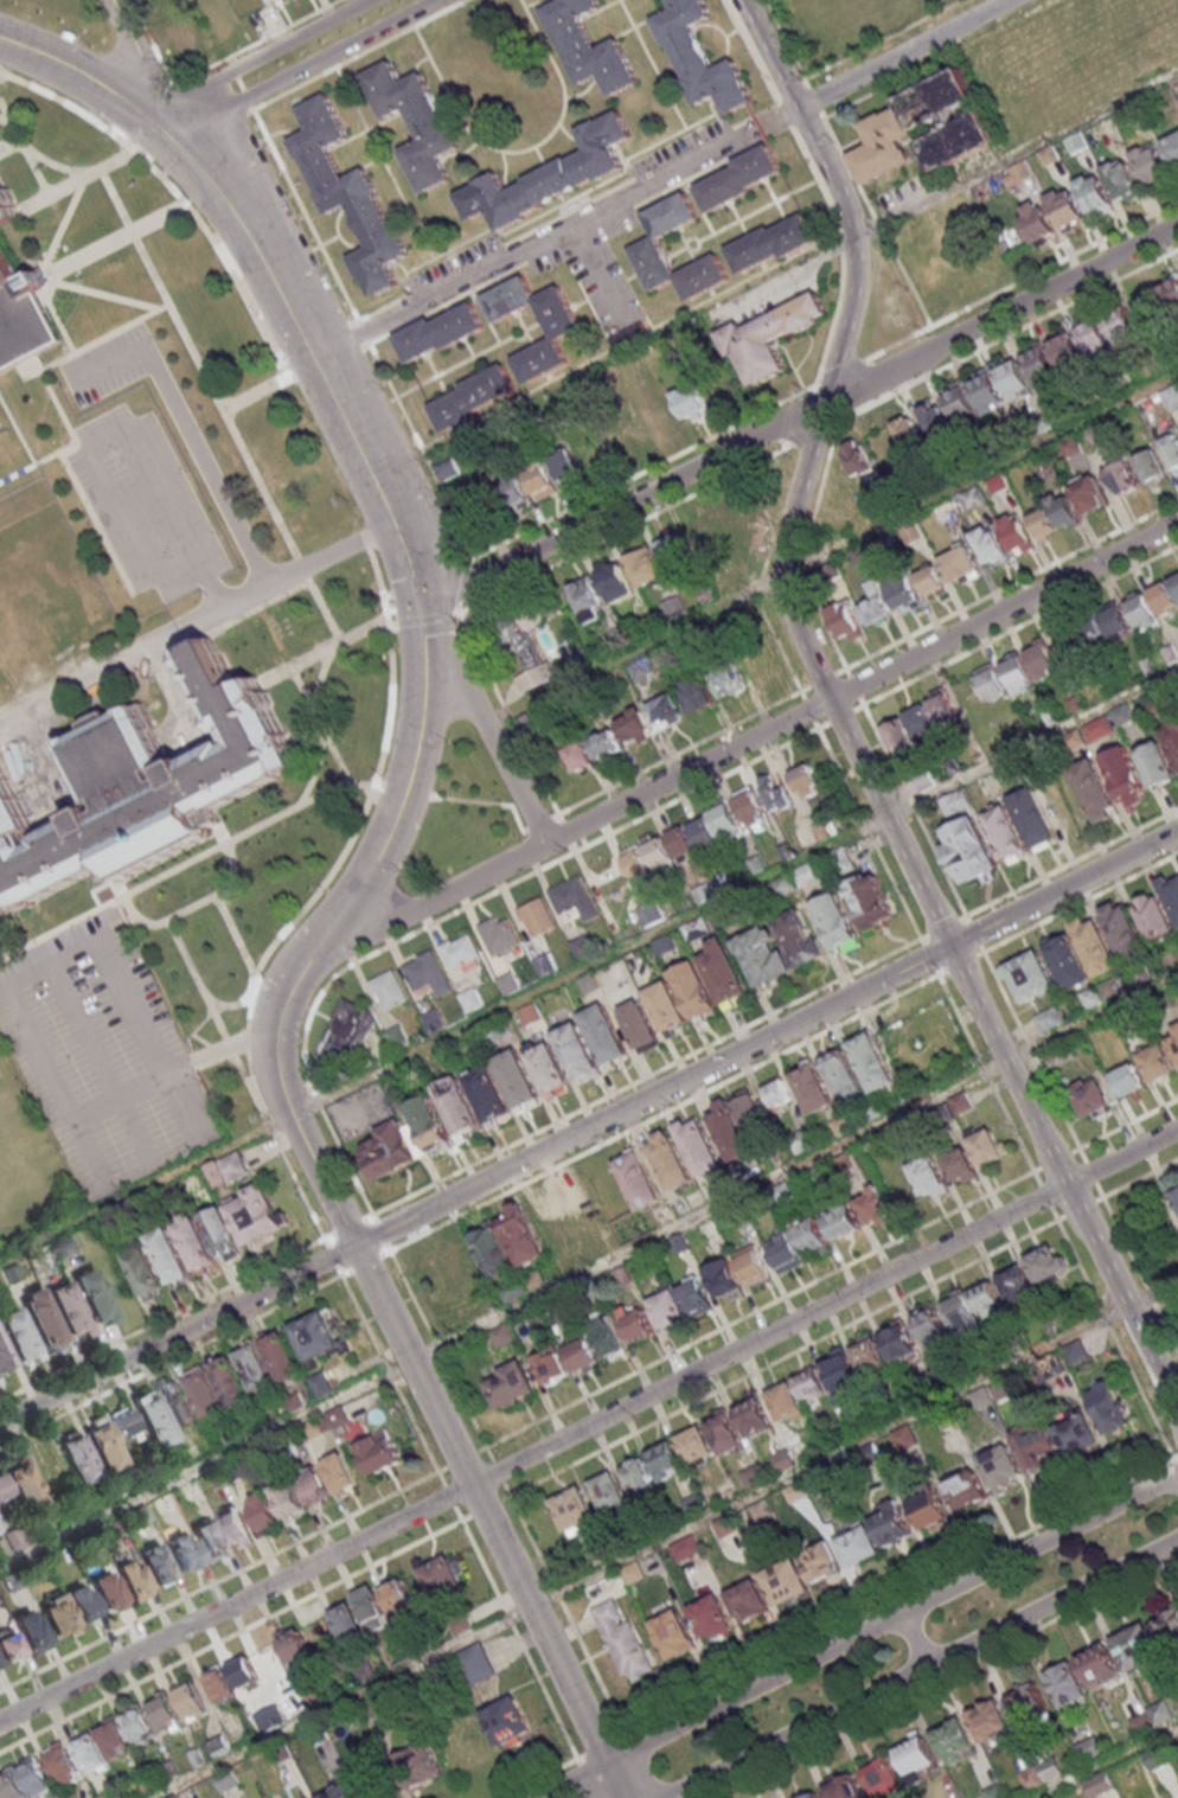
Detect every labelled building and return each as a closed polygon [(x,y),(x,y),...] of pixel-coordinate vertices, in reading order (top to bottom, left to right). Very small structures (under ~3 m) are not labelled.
[(562,1),(542,11),(552,32),(555,31),(571,65),(570,66),(581,87),(601,76),(613,98),(641,83),(620,39),(597,51),(582,19),(603,8),(599,0),(561,0),(562,1)] [(672,9),(652,21),(666,47),(668,46),(685,79),(683,81),(696,108),(717,97),(726,116),(753,103),(742,82),(744,81),(734,60),(713,70),(692,28),(712,18),(703,0),(667,0),(672,9)] [(363,77),(391,62),(403,83),(422,73),(433,94),(431,95),(449,129),(450,128),(461,148),(441,159),(453,180),(423,196),(401,153),(421,141),(405,110),(384,121),(363,77)] [(902,102),(916,132),(940,120),(942,123),(947,121),(950,130),(924,143),(940,173),(1000,142),(986,113),(965,123),(959,111),(979,101),(963,70),(902,102)] [(327,95),(350,139),(328,149),(344,180),(365,169),(379,197),(376,198),(392,231),(396,230),(409,256),(389,267),(398,286),(372,300),(361,279),(359,280),(348,258),(369,249),(367,247),(347,209),(347,206),(327,217),(316,197),(319,196),(301,161),(300,162),(289,141),(309,132),(297,109),(327,95)] [(862,126),(882,116),(883,119),(901,109),(914,136),(902,142),(905,151),(908,149),(915,162),(865,187),(850,158),(872,146),(862,126)] [(456,196),(478,185),(476,184),(498,173),(507,193),(527,183),(526,180),(568,159),(569,161),(588,151),(577,132),(598,121),(600,122),(620,111),(633,139),(613,149),(623,169),(598,183),(597,180),(525,217),(526,219),(500,233),(489,212),(470,223),(456,196)] [(1071,155),(1088,146),(1081,131),(1063,139),(1071,155)] [(1164,143),(1177,136),(1177,172),(1164,143)] [(694,188),(709,216),(751,193),(749,190),(782,173),(768,146),(732,164),(735,168),(694,188)] [(1158,149),(1171,175),(1148,186),(1132,155),(1145,148),(1148,154),(1158,149)] [(1128,164),(1142,192),(1120,203),(1103,169),(1116,164),(1119,168),(1128,164)] [(1101,178),(1114,206),(1091,217),(1075,184),(1089,178),(1091,183),(1101,178)] [(59,343),(0,371),(0,179),(4,186),(8,185),(11,190),(15,198),(18,203),(13,205),(20,218),(2,228),(26,275),(34,270),(36,274),(40,271),(46,283),(41,286),(43,289),(34,293),(59,343)] [(1073,192),(1086,220),(1063,232),(1046,199),(1061,192),(1063,197),(1073,192)] [(645,216),(655,238),(632,251),(654,294),(678,281),(690,303),(731,282),(717,255),(678,276),(660,242),(702,220),(687,193),(645,216)] [(1045,209),(1057,235),(1035,245),(1022,219),(1027,217),(1024,209),(1037,203),(1041,211),(1045,209)] [(726,250),(769,229),(772,232),(804,215),(818,242),(782,261),(780,256),(740,277),(726,250)] [(1136,299),(1144,313),(1165,302),(1175,321),(1177,319),(1177,275),(1136,299)] [(526,277),(537,300),(562,287),(583,331),(559,343),(571,365),(527,388),(514,360),(555,340),(537,305),(497,326),(484,300),(526,277)] [(717,335),(738,324),(742,331),(815,293),(827,315),(818,320),(819,322),(793,337),(792,334),(772,344),(786,371),(751,389),(735,357),(729,359),(717,335)] [(1102,312),(1114,341),(1139,330),(1127,302),(1102,312)] [(473,303),(487,331),(444,353),(442,348),(409,366),(395,339),(430,321),(433,325),(473,303)] [(1061,372),(1088,361),(1087,358),(1112,348),(1101,319),(1048,339),(1061,372)] [(1036,386),(1058,376),(1044,343),(1021,353),(1036,386)] [(994,364),(1011,403),(1034,393),(1017,354),(994,364)] [(505,365),(462,388),(465,391),(431,408),(446,435),(481,417),(479,412),(519,392),(505,365)] [(968,376),(984,416),(1007,407),(990,367),(968,376)] [(941,389),(959,425),(979,415),(961,379),(941,389)] [(671,393),(687,422),(710,410),(694,381),(671,393)] [(1171,412),(1177,408),(1177,382),(1160,392),(1171,412)] [(953,432),(941,395),(918,402),(931,440),(953,432)] [(903,448),(922,440),(911,414),(892,422),(903,448)] [(610,464),(632,455),(619,425),(598,434),(610,464)] [(1177,474),(1177,431),(1159,440),(1174,475),(1177,474)] [(840,446),(852,478),(875,469),(863,437),(840,446)] [(549,455),(561,485),(581,477),(569,447),(549,455)] [(1135,457),(1149,486),(1169,476),(1155,447),(1135,457)] [(1100,465),(1117,498),(1142,486),(1125,452),(1100,465)] [(433,465),(441,481),(460,472),(451,456),(433,465)] [(538,501),(558,490),(542,460),(522,470),(538,501)] [(1109,503),(1094,472),(1068,484),(1084,516),(1109,503)] [(529,500),(518,477),(464,503),(474,525),(529,500)] [(1081,521),(1065,490),(1046,499),(1063,531),(1081,521)] [(725,540),(754,532),(743,494),(714,502),(725,540)] [(933,521),(963,516),(960,497),(930,502),(933,521)] [(1026,515),(1041,542),(1059,532),(1044,505),(1026,515)] [(997,521),(1015,557),(1035,546),(1018,511),(997,521)] [(986,565),(1007,556),(993,523),(972,533),(986,565)] [(907,543),(921,536),(915,524),(901,530),(907,543)] [(669,566),(690,557),(678,532),(657,541),(669,566)] [(650,544),(625,557),(641,589),(667,577),(650,544)] [(636,592),(620,560),(597,572),(613,604),(636,592)] [(1148,586),(1161,617),(1177,610),(1177,573),(1148,586)] [(568,587),(587,624),(608,613),(590,576),(568,587)] [(888,584),(868,584),(868,600),(864,600),(864,622),(888,622),(888,584)] [(1161,623),(1145,588),(1125,597),(1141,632),(1161,623)] [(843,644),(865,633),(850,601),(828,611),(843,644)] [(526,691),(557,677),(539,635),(547,631),(535,602),(495,620),(526,691)] [(1112,641),(1113,643),(1135,633),(1121,604),(1075,626),(1087,653),(1112,641)] [(1063,670),(1047,638),(1025,649),(1040,681),(1063,670)] [(15,911),(0,881),(0,763),(34,830),(28,833),(34,845),(41,842),(39,837),(95,808),(63,743),(139,705),(171,769),(229,740),(231,744),(236,742),(230,729),(222,734),(183,654),(213,639),(238,686),(257,677),(302,767),(217,810),(223,821),(210,827),(212,833),(121,879),(119,874),(107,879),(101,869),(15,911)] [(773,665),(754,647),(739,663),(759,681),(773,665)] [(1034,687),(1024,655),(1002,662),(1012,694),(1034,687)] [(652,672),(644,656),(626,665),(635,681),(652,672)] [(722,701),(748,688),(734,661),(709,674),(722,701)] [(987,705),(1009,694),(994,663),(972,674),(987,705)] [(716,703),(703,672),(679,682),(692,713),(716,703)] [(927,700),(941,730),(964,720),(950,690),(927,700)] [(648,703),(660,729),(685,717),(673,692),(648,703)] [(616,720),(630,745),(655,731),(641,705),(616,720)] [(882,723),(897,758),(920,749),(918,744),(939,735),(927,705),(882,723)] [(542,727),(534,709),(515,718),(524,736),(542,727)] [(1114,731),(1107,715),(1084,725),(1090,740),(1114,731)] [(1160,729),(1177,720),(1177,764),(1160,729)] [(619,751),(606,728),(588,738),(600,761),(619,751)] [(574,772),(596,762),(584,739),(563,750),(574,772)] [(1151,788),(1176,778),(1160,739),(1135,750),(1151,788)] [(1101,759),(1126,747),(1148,794),(1125,807),(1101,759)] [(790,770),(802,798),(823,789),(811,761),(790,770)] [(1070,774),(1094,761),(1118,810),(1093,821),(1070,774)] [(758,780),(774,812),(793,803),(777,770),(758,780)] [(734,797),(753,833),(772,823),(754,787),(734,797)] [(1010,801),(1033,789),(1058,840),(1035,852),(1010,801)] [(724,843),(746,833),(733,802),(665,831),(678,861),(723,841),(724,843)] [(942,845),(961,886),(1000,868),(977,815),(943,830),(949,842),(942,845)] [(654,872),(674,866),(663,832),(644,839),(654,872)] [(634,884),(654,877),(641,842),(620,850),(634,884)] [(856,868),(845,846),(828,855),(839,876),(856,868)] [(800,888),(825,876),(817,859),(792,870),(800,888)] [(900,918),(881,869),(846,883),(865,932),(900,918)] [(599,915),(581,875),(549,889),(560,914),(579,906),(586,921),(599,915)] [(1150,943),(1177,931),(1177,875),(1157,884),(1159,890),(1133,901),(1150,943)] [(813,901),(835,954),(861,943),(838,890),(813,901)] [(556,928),(544,897),(519,906),(532,937),(556,928)] [(665,918),(656,898),(635,908),(644,927),(665,918)] [(1103,920),(1127,908),(1151,955),(1126,967),(1103,920)] [(736,941),(758,991),(827,959),(804,910),(736,941)] [(496,959),(522,944),(504,912),(478,926),(496,959)] [(1074,934),(1099,922),(1121,970),(1097,981),(1074,934)] [(451,970),(462,965),(465,972),(485,963),(471,932),(440,945),(451,970)] [(709,943),(712,950),(701,955),(724,1009),(752,998),(725,936),(709,943)] [(1003,964),(1021,1007),(1058,990),(1040,948),(1003,964)] [(454,989),(433,949),(403,965),(418,994),(429,988),(435,999),(454,989)] [(555,969),(549,954),(534,959),(540,975),(555,969)] [(718,1010),(698,958),(672,968),(692,1020),(718,1010)] [(369,981),(386,1011),(410,999),(394,968),(369,981)] [(497,979),(506,995),(521,987),(512,971),(497,979)] [(667,1035),(690,1023),(667,979),(644,991),(667,1035)] [(483,1003),(473,986),(458,994),(468,1012),(483,1003)] [(1101,1002),(1097,988),(1081,993),(1086,1006),(1101,1002)] [(317,1056),(341,1066),(346,1055),(358,1061),(379,1013),(343,997),(317,1056)] [(662,1044),(641,998),(619,1008),(640,1055),(662,1044)] [(543,1017),(534,1001),(517,1011),(526,1027),(543,1017)] [(580,1014),(607,1070),(631,1059),(605,1002),(580,1014)] [(1063,1021),(1054,1005),(1032,1016),(1041,1033),(1063,1021)] [(430,1034),(447,1027),(437,1007),(421,1014),(430,1034)] [(574,1084),(600,1075),(581,1021),(554,1030),(574,1084)] [(1172,1025),(1177,1035),(1168,1039),(1177,1062),(1177,1022),(1172,1025)] [(409,1038),(399,1026),(371,1048),(381,1061),(409,1038)] [(847,1040),(871,1093),(898,1081),(874,1028),(847,1040)] [(527,1053),(548,1099),(573,1088),(552,1041),(527,1053)] [(1138,1053),(1153,1084),(1177,1072),(1162,1041),(1138,1053)] [(819,1055),(843,1104),(866,1093),(842,1043),(819,1055)] [(521,1048),(495,1058),(518,1116),(544,1106),(521,1048)] [(789,1070),(810,1115),(834,1104),(814,1059),(789,1070)] [(1120,1097),(1146,1090),(1138,1062),(1111,1069),(1120,1097)] [(488,1127),(513,1117),(492,1063),(466,1073),(488,1127)] [(1082,1118),(1115,1105),(1102,1073),(1070,1086),(1082,1118)] [(460,1144),(484,1133),(458,1074),(434,1084),(460,1144)] [(772,1108),(792,1099),(782,1076),(762,1085),(772,1108)] [(767,1120),(753,1086),(730,1096),(744,1130),(767,1120)] [(950,1099),(956,1113),(972,1106),(966,1093),(950,1099)] [(431,1157),(454,1147),(431,1094),(408,1104),(431,1157)] [(713,1104),(717,1111),(709,1115),(730,1162),(752,1152),(727,1098),(713,1104)] [(700,1114),(675,1125),(698,1178),(723,1167),(700,1114)] [(376,1129),(380,1137),(361,1145),(376,1180),(427,1158),(412,1124),(404,1128),(400,1119),(376,1129)] [(981,1168),(1009,1155),(995,1125),(967,1137),(981,1168)] [(694,1182),(669,1128),(646,1139),(670,1192),(694,1182)] [(941,1157),(956,1187),(979,1176),(964,1145),(941,1157)] [(637,1212),(662,1202),(640,1147),(615,1158),(637,1212)] [(216,1190),(250,1174),(239,1151),(205,1166),(216,1190)] [(949,1191),(934,1153),(909,1163),(924,1201),(949,1191)] [(560,1185),(582,1241),(608,1230),(585,1175),(560,1185)] [(223,1202),(262,1182),(284,1226),(245,1246),(223,1202)] [(866,1226),(892,1216),(882,1187),(856,1197),(866,1226)] [(518,1267),(576,1243),(553,1188),(524,1200),(525,1201),(496,1213),(518,1267)] [(1170,1193),(1177,1212),(1177,1189),(1170,1193)] [(835,1241),(862,1230),(850,1202),(823,1213),(835,1241)] [(200,1215),(220,1204),(243,1249),(223,1260),(200,1215)] [(173,1227),(193,1216),(216,1261),(196,1271),(173,1227)] [(807,1258),(832,1247),(818,1216),(793,1227),(807,1258)] [(496,1223),(470,1232),(488,1280),(514,1270),(496,1223)] [(148,1239),(168,1229),(191,1273),(171,1284),(148,1239)] [(805,1264),(789,1231),(764,1243),(781,1276),(805,1264)] [(1038,1286),(1072,1270),(1057,1240),(1024,1257),(1038,1286)] [(122,1253),(142,1242),(165,1286),(145,1297),(122,1253)] [(771,1276),(756,1243),(733,1254),(748,1287),(771,1276)] [(745,1290),(727,1257),(704,1270),(722,1303),(745,1290)] [(1038,1293),(1022,1261),(996,1274),(1012,1306),(1038,1293)] [(70,1276),(91,1266),(113,1311),(92,1322),(70,1276)] [(663,1334),(691,1321),(690,1319),(714,1308),(699,1275),(648,1299),(663,1334)] [(1007,1310),(991,1278),(969,1289),(985,1321),(1007,1310)] [(45,1291),(65,1280),(88,1325),(68,1335),(45,1291)] [(959,1340),(983,1329),(964,1287),(940,1297),(959,1340)] [(19,1301),(39,1292),(62,1336),(41,1346),(19,1301)] [(928,1349),(953,1337),(937,1301),(911,1312),(928,1349)] [(17,1361),(0,1327),(0,1313),(14,1306),(37,1350),(17,1361)] [(618,1310),(630,1344),(655,1334),(645,1307),(630,1312),(628,1306),(618,1310)] [(291,1323),(306,1363),(345,1349),(330,1308),(291,1323)] [(602,1358),(625,1351),(613,1315),(590,1323),(602,1358)] [(851,1346),(866,1378),(893,1365),(921,1352),(906,1321),(851,1346)] [(515,1339),(506,1323),(488,1333),(498,1349),(515,1339)] [(261,1340),(281,1330),(303,1374),(283,1384),(261,1340)] [(600,1361),(587,1334),(562,1347),(576,1374),(600,1361)] [(11,1362),(0,1367),(0,1339),(11,1362)] [(234,1351),(255,1394),(276,1384),(255,1341),(234,1351)] [(569,1374),(553,1346),(532,1358),(547,1386),(569,1374)] [(836,1396),(861,1386),(845,1346),(821,1355),(836,1396)] [(210,1364),(230,1354),(252,1399),(231,1408),(210,1364)] [(495,1409),(538,1392),(524,1358),(481,1375),(495,1409)] [(831,1392),(818,1364),(792,1375),(805,1404),(831,1392)] [(184,1377),(204,1368),(226,1412),(206,1422),(184,1377)] [(197,1418),(178,1376),(157,1385),(176,1428),(197,1418)] [(764,1389),(781,1423),(805,1411),(789,1378),(764,1389)] [(1107,1438),(1135,1425),(1114,1378),(1085,1390),(1107,1438)] [(774,1429),(758,1393),(733,1404),(749,1440),(774,1429)] [(133,1405),(153,1394),(175,1438),(155,1448),(133,1405)] [(108,1413),(120,1441),(140,1433),(128,1405),(108,1413)] [(722,1457),(746,1446),(728,1405),(704,1416),(722,1457)] [(1102,1442),(1085,1407),(1052,1424),(1070,1459),(1102,1442)] [(346,1421),(340,1410),(330,1416),(336,1426),(346,1421)] [(1011,1433),(1034,1474),(1047,1466),(1042,1459),(1060,1448),(1042,1416),(1011,1433)] [(82,1429),(103,1420),(124,1464),(104,1474),(82,1429)] [(701,1422),(675,1434),(690,1466),(715,1455),(701,1422)] [(403,1459),(387,1429),(355,1446),(371,1476),(403,1459)] [(57,1442),(77,1433),(100,1477),(78,1487),(57,1442)] [(661,1482),(686,1470),(671,1439),(646,1451),(661,1482)] [(996,1495),(1026,1480),(1008,1443),(978,1457),(996,1495)] [(771,1457),(779,1472),(795,1463),(787,1448),(771,1457)] [(320,1460),(340,1451),(356,1482),(337,1492),(320,1460)] [(630,1494),(653,1485),(641,1454),(618,1463),(630,1494)] [(2,1471),(23,1460),(45,1505),(25,1515),(2,1471)] [(739,1471),(748,1489),(767,1479),(759,1462),(739,1471)] [(295,1474),(315,1464),(331,1496),(310,1505),(295,1474)] [(627,1502),(610,1465),(586,1476),(602,1512),(627,1502)] [(988,1496),(975,1469),(946,1483),(959,1511),(988,1496)] [(805,1479),(814,1495),(829,1486),(820,1471),(805,1479)] [(269,1487),(289,1477),(305,1509),(284,1518),(269,1487)] [(809,1497),(801,1480),(783,1489),(790,1505),(809,1497)] [(954,1521),(935,1484),(908,1498),(927,1534),(954,1521)] [(550,1496),(564,1536),(596,1524),(583,1485),(550,1496)] [(254,1504),(250,1496),(263,1489),(280,1521),(260,1530),(248,1508),(254,1504)] [(684,1502),(692,1515),(706,1506),(699,1493),(684,1502)] [(153,1501),(160,1517),(177,1509),(170,1494),(153,1501)] [(758,1524),(775,1514),(765,1498),(749,1508),(758,1524)] [(914,1535),(898,1500),(869,1514),(885,1549),(914,1535)] [(215,1514),(235,1504),(251,1535),(231,1546),(215,1514)] [(190,1528),(210,1517),(225,1549),(205,1559),(190,1528)] [(883,1552),(867,1522),(835,1538),(851,1569),(883,1552)] [(27,1545),(18,1529),(0,1539),(0,1559),(27,1545)] [(668,1547),(677,1564),(699,1552),(690,1535),(668,1547)] [(167,1547),(187,1537),(199,1561),(180,1570),(167,1547)] [(843,1567),(825,1539),(797,1557),(815,1585),(843,1567)] [(137,1554),(158,1543),(173,1575),(153,1585),(137,1554)] [(418,1566),(431,1597),(463,1584),(450,1553),(418,1566)] [(113,1565),(133,1555),(148,1586),(129,1597),(113,1565)] [(775,1607),(812,1591),(796,1556),(760,1572),(775,1607)] [(8,1592),(42,1580),(37,1565),(3,1578),(8,1592)] [(88,1579),(107,1568),(123,1600),(103,1610),(88,1579)] [(417,1608),(402,1576),(380,1587),(395,1618),(417,1608)] [(755,1578),(725,1591),(740,1623),(770,1610),(755,1578)] [(62,1592),(82,1581),(97,1613),(77,1623),(62,1592)] [(368,1632),(390,1624),(375,1583),(353,1591),(368,1632)] [(45,1605),(43,1599),(58,1592),(75,1625),(52,1636),(38,1608),(45,1605)] [(689,1606),(704,1643),(735,1630),(719,1593),(689,1606)] [(633,1618),(625,1622),(615,1598),(591,1608),(623,1685),(655,1672),(633,1618)] [(342,1642),(364,1631),(350,1601),(328,1611),(342,1642)] [(11,1617),(31,1607),(46,1638),(26,1649),(11,1617)] [(649,1621),(667,1662),(698,1648),(680,1608),(649,1621)] [(1158,1643),(1177,1638),(1177,1610),(1151,1618),(1158,1643)] [(1127,1671),(1161,1656),(1146,1622),(1112,1637),(1127,1671)] [(279,1638),(297,1629),(310,1653),(290,1663),(279,1638)] [(21,1656),(13,1631),(0,1636),(0,1663),(21,1656)] [(252,1651),(273,1640),(284,1665),(264,1675),(252,1651)] [(1077,1657),(1094,1690),(1123,1675),(1106,1642),(1077,1657)] [(467,1684),(494,1675),(485,1645),(457,1654),(467,1684)] [(226,1665),(247,1655),(258,1679),(239,1689),(226,1665)] [(1062,1708),(1090,1695),(1073,1660),(1045,1673),(1062,1708)] [(219,1704),(237,1693),(219,1663),(200,1675),(219,1704)] [(1020,1723),(1052,1708),(1039,1680),(1007,1694),(1020,1723)] [(173,1691),(193,1681),(209,1713),(188,1722),(173,1691)] [(147,1703),(167,1694),(184,1725),(164,1735),(147,1703)] [(481,1709),(497,1746),(532,1731),(516,1694),(481,1709)] [(983,1743),(1014,1727),(998,1696),(967,1711),(983,1743)] [(137,1748),(157,1738),(141,1706),(121,1716),(137,1748)] [(930,1732),(945,1765),(978,1751),(964,1717),(930,1732)] [(96,1730),(116,1720),(133,1752),(113,1761),(96,1730)] [(73,1742),(94,1732),(110,1764),(90,1773),(73,1742)] [(910,1784),(940,1773),(927,1736),(897,1746),(910,1784)] [(444,1775),(428,1739),(379,1761),(395,1797),(444,1775)] [(41,1749),(62,1740),(77,1771),(58,1781),(41,1749)] [(17,1765),(37,1754),(53,1786),(33,1796),(17,1765)] [(877,1797),(889,1797),(907,1789),(890,1755),(862,1769),(877,1797)] [(213,1774),(223,1793),(240,1784),(231,1765),(213,1774)] [(17,1770),(31,1797),(6,1797),(0,1786),(0,1777),(17,1770)] [(823,1784),(830,1797),(866,1797),(852,1770),(823,1784)] [(318,1797),(355,1797),(349,1781),(316,1793),(318,1797)] [(817,1790),(800,1797),(821,1797),(817,1790)]
